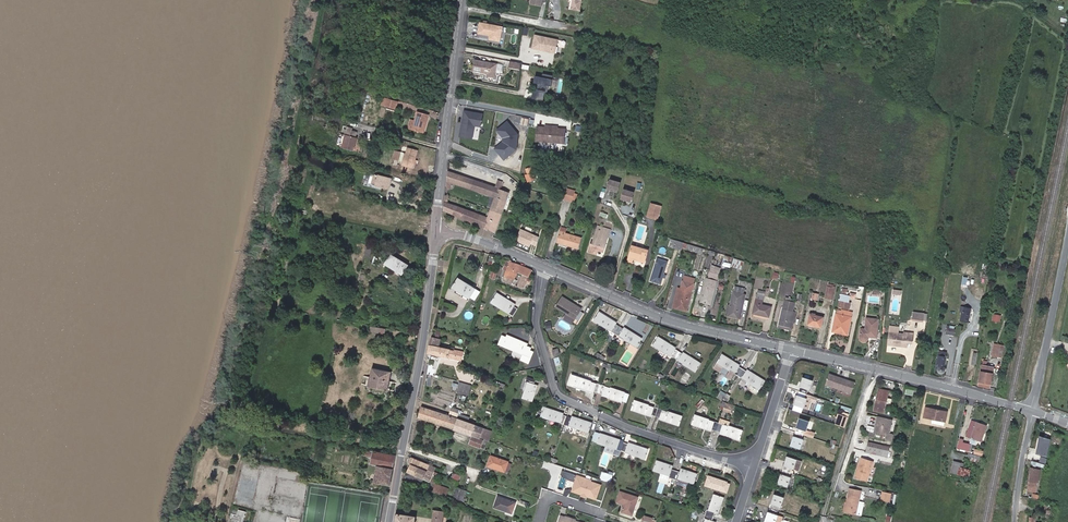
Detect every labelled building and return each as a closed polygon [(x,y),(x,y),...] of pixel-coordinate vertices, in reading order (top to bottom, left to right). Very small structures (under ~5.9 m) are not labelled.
[(571,9),(579,11),(581,2),(575,1),(575,0),(573,0),(571,9)] [(481,23),(479,22),(477,32),(489,35),(488,39),(498,41),(501,27),(485,24),(486,22),(482,21),(481,23)] [(555,39),(532,35),(530,48),(538,50),(538,48),(550,50),(551,44),(554,44),(555,39)] [(552,53),(554,44),(551,44),(550,50),(538,48),(538,50),(552,53)] [(495,64),(473,59),(471,70),(486,73),(486,76),(493,77),(495,64)] [(549,83),(551,75),(540,73),(539,77),(536,76),(535,83),(534,85),(536,85),(535,88),(534,87),(534,88),(545,90),(546,83),(549,83)] [(398,101),(389,99),(387,107),(396,110),(398,101)] [(473,124),(473,121),(479,122),(481,113),(465,110),(463,123),(461,123),(459,135),(471,137),(473,124)] [(414,119),(412,129),(423,132),(425,122),(423,121),(425,114),(416,111),(414,119)] [(506,158),(517,147),(520,132),(509,121),(501,128),(507,135),(506,137),(505,140),(501,144),(502,145),(498,149),(506,158)] [(565,142),(566,128),(556,127),(556,125),(548,125),(548,127),(538,126),(537,140),(565,142)] [(353,151),(356,138),(355,138),(357,132),(352,131),(353,129),(347,127),(345,135),(342,147),(353,151)] [(507,135),(501,128),(499,130),(506,137),(507,135)] [(412,168),(413,163),(411,162),(413,157),(415,157),(417,150),(407,148),(402,165),(412,168)] [(527,180),(535,177),(533,174),(536,173),(535,170),(533,171),(531,166),(525,168),(527,173),(525,173),(527,180)] [(509,192),(448,170),(446,188),(450,189),(451,182),(495,196),(488,216),(448,202),(450,194),(445,193),(444,209),(495,232),(509,192)] [(385,177),(371,174),(368,184),(385,188),(387,181),(390,182),(391,178),(386,177),(385,177)] [(617,192),(620,182),(610,180),(607,189),(617,192)] [(575,190),(567,188),(563,199),(571,202),(572,200),(574,193),(575,190)] [(631,201),(633,192),(623,189),(621,198),(631,201)] [(353,205),(354,198),(345,196),(343,203),(353,205)] [(647,219),(657,221),(661,209),(651,206),(647,219)] [(602,231),(603,227),(598,226),(592,244),(591,244),(588,252),(596,254),(598,250),(603,251),(609,233),(602,231)] [(532,242),(535,234),(520,228),(516,239),(531,245),(532,242)] [(566,234),(560,232),(557,242),(578,248),(581,238),(566,234)] [(683,247),(684,243),(674,240),(672,247),(682,250),(683,247)] [(373,242),(368,241),(364,255),(369,256),(373,242)] [(704,249),(696,246),(695,246),(684,243),(683,247),(700,252),(700,251),(703,252),(704,249)] [(634,259),(644,262),(648,250),(638,247),(633,246),(632,246),(627,263),(632,265),(633,262),(634,259)] [(402,274),(408,264),(391,253),(385,263),(402,274)] [(742,270),(744,261),(733,258),(731,267),(742,270)] [(667,262),(657,259),(651,280),(661,283),(662,277),(663,275),(667,262)] [(510,261),(503,280),(513,284),(517,271),(522,273),(517,285),(523,288),(532,269),(520,264),(510,261)] [(720,268),(712,266),(708,279),(707,278),(701,302),(710,304),(715,286),(720,268)] [(476,288),(458,277),(452,287),(470,297),(476,288)] [(683,289),(682,289),(677,308),(687,311),(692,292),(691,292),(693,285),(685,283),(683,289)] [(738,318),(744,294),(745,288),(735,286),(730,306),(728,313),(728,315),(738,318)] [(834,288),(828,286),(825,298),(832,299),(834,288)] [(475,301),(481,291),(476,288),(470,297),(475,301)] [(673,307),(677,308),(682,289),(678,288),(673,307)] [(847,290),(843,289),(842,291),(846,292),(845,295),(841,294),(840,299),(849,301),(850,298),(855,299),(856,294),(850,293),(850,296),(846,295),(847,292),(846,292),(847,290)] [(758,290),(753,313),(769,316),(771,306),(762,304),(765,292),(758,290)] [(516,303),(497,292),(491,302),(513,316),(517,308),(514,306),(516,303)] [(783,308),(779,324),(789,326),(793,310),(795,302),(791,301),(791,297),(786,296),(783,308)] [(963,297),(960,296),(958,306),(961,307),(960,312),(962,312),(960,322),(967,323),(968,322),(971,323),(973,315),(969,314),(970,308),(961,307),(963,297)] [(563,297),(557,307),(579,320),(583,313),(580,310),(581,308),(563,297)] [(849,309),(851,302),(849,301),(840,299),(839,306),(849,309)] [(852,312),(838,309),(833,331),(837,332),(837,330),(848,332),(852,312)] [(796,311),(793,310),(789,326),(779,324),(778,327),(791,329),(796,311)] [(594,320),(616,333),(620,326),(616,324),(617,322),(599,311),(594,320)] [(717,313),(707,311),(706,317),(715,319),(717,313)] [(914,312),(913,319),(924,320),(925,313),(914,312)] [(823,317),(810,314),(808,324),(821,326),(823,317)] [(874,319),(867,319),(866,329),(861,329),(860,338),(860,339),(861,341),(862,342),(863,342),(864,343),(865,343),(866,342),(868,342),(869,341),(869,340),(870,338),(877,338),(878,322),(874,322),(874,319)] [(381,327),(370,325),(369,332),(380,334),(381,327)] [(620,326),(616,333),(636,346),(642,338),(624,326),(623,328),(620,326)] [(953,328),(949,327),(948,327),(947,334),(955,336),(956,328),(953,328)] [(895,343),(907,344),(907,340),(912,340),(913,333),(905,332),(905,334),(890,332),(889,344),(895,345),(895,343)] [(507,337),(503,335),(499,344),(526,355),(524,359),(530,361),(534,354),(528,352),(530,348),(526,346),(527,343),(521,340),(520,342),(515,340),(516,338),(508,335),(507,337)] [(439,346),(441,338),(432,336),(430,345),(428,353),(441,356),(443,347),(439,346)] [(674,358),(679,351),(675,349),(676,347),(659,336),(653,345),(674,358)] [(1004,345),(994,343),(992,355),(1002,357),(1004,345)] [(443,347),(441,356),(462,360),(464,351),(443,347)] [(682,353),(679,351),(674,358),(696,371),(701,363),(684,351),(682,353)] [(740,364),(723,354),(717,362),(722,366),(730,370),(726,375),(731,378),(735,373),(738,375),(743,368),(739,366),(740,364)] [(944,367),(946,357),(939,355),(938,362),(937,362),(936,365),(939,366),(938,367),(938,370),(939,372),(942,372),(944,371),(945,369),(944,367)] [(722,366),(717,362),(713,368),(719,371),(722,366)] [(994,367),(982,365),(978,386),(990,388),(994,367)] [(388,390),(391,371),(372,368),(369,386),(388,390)] [(746,370),(743,368),(738,375),(759,389),(765,380),(748,369),(746,370)] [(599,392),(601,384),(572,374),(569,384),(593,392),(594,390),(599,392)] [(854,394),(857,383),(831,375),(828,386),(854,394)] [(536,380),(528,377),(524,387),(526,388),(522,398),(532,402),(534,396),(535,391),(536,391),(538,385),(535,384),(536,380)] [(810,389),(813,380),(803,377),(800,386),(799,386),(798,390),(807,393),(809,389),(810,389)] [(471,385),(460,381),(458,391),(469,394),(471,385)] [(625,392),(601,384),(599,392),(602,393),(602,395),(622,402),(625,392)] [(884,413),(885,405),(887,398),(889,391),(879,389),(878,394),(876,405),(874,410),(884,413)] [(818,405),(820,398),(807,393),(798,390),(797,394),(794,404),(810,410),(812,403),(818,405)] [(656,415),(658,408),(655,407),(634,400),(631,409),(651,416),(651,414),(656,415)] [(422,406),(418,417),(454,429),(457,418),(459,413),(458,413),(461,406),(453,404),(452,407),(449,406),(447,414),(422,406)] [(540,416),(565,424),(568,415),(564,414),(564,412),(544,406),(540,416)] [(668,411),(658,408),(656,415),(660,417),(659,419),(679,425),(682,416),(673,413),(675,409),(669,407),(668,411)] [(947,412),(926,407),(924,417),(933,419),(932,423),(945,425),(947,412)] [(714,421),(709,420),(709,419),(695,414),(691,424),(704,428),(705,426),(706,427),(705,429),(711,431),(712,429),(716,430),(719,422),(714,421)] [(568,415),(565,424),(589,432),(592,422),(572,415),(572,416),(568,415)] [(847,428),(851,418),(843,415),(842,415),(838,425),(847,428)] [(889,435),(893,420),(879,417),(876,428),(875,432),(886,434),(884,439),(888,440),(889,435)] [(484,427),(457,418),(454,429),(472,436),(469,443),(481,448),(481,447),(487,448),(489,441),(484,439),(487,429),(484,427)] [(795,427),(794,431),(803,434),(805,430),(806,431),(810,421),(799,418),(796,428),(795,427)] [(987,426),(971,420),(965,436),(979,441),(982,433),(984,433),(987,426)] [(739,440),(743,430),(728,425),(728,426),(723,424),(719,422),(716,430),(721,431),(720,434),(726,436),(727,434),(728,434),(727,436),(739,440)] [(494,431),(487,429),(484,439),(489,441),(490,441),(494,431)] [(800,448),(803,439),(802,439),(803,434),(794,431),(792,436),(793,436),(790,445),(800,448)] [(1046,454),(1051,432),(1046,431),(1044,439),(1040,438),(1037,450),(1041,451),(1041,452),(1046,454)] [(1061,444),(1063,434),(1056,432),(1053,442),(1061,444)] [(597,442),(621,451),(624,442),(620,441),(621,439),(600,433),(597,442)] [(624,442),(621,451),(645,459),(648,449),(629,442),(628,443),(624,442)] [(970,444),(963,442),(961,449),(968,451),(970,444)] [(892,448),(864,443),(862,454),(879,457),(890,459),(892,448)] [(389,485),(392,468),(391,468),(394,455),(366,449),(365,456),(372,457),(371,464),(376,465),(373,482),(389,485)] [(981,461),(982,457),(964,451),(962,456),(981,461)] [(504,471),(505,471),(508,462),(508,461),(491,455),(488,465),(504,471)] [(1036,455),(1034,461),(1046,464),(1047,459),(1036,455)] [(801,461),(787,456),(784,466),(784,465),(782,470),(791,472),(792,468),(794,469),(795,465),(799,467),(801,461)] [(407,471),(415,474),(418,467),(427,471),(430,464),(412,457),(409,463),(411,464),(407,471)] [(870,462),(858,458),(852,479),(864,482),(870,462)] [(673,479),(676,471),(672,469),(673,465),(657,460),(653,470),(661,473),(660,478),(669,480),(670,477),(673,479)] [(951,472),(969,477),(970,470),(960,467),(961,463),(954,461),(951,472)] [(418,467),(415,474),(430,481),(433,474),(436,467),(430,464),(427,471),(418,467)] [(694,484),(698,474),(681,469),(680,472),(676,471),(673,479),(677,480),(676,483),(683,486),(685,481),(691,483),(694,484)] [(1041,471),(1032,469),(1028,486),(1037,488),(1041,471)] [(576,481),(578,475),(563,470),(561,474),(570,477),(570,479),(576,481)] [(789,477),(791,472),(782,470),(781,474),(779,483),(788,486),(791,477),(789,477)] [(728,492),(731,481),(708,475),(705,486),(728,492)] [(591,480),(580,476),(579,480),(576,481),(572,491),(582,494),(583,494),(584,492),(587,493),(586,495),(586,496),(596,499),(600,487),(590,483),(591,480)] [(436,484),(433,491),(446,495),(448,488),(436,484)] [(455,498),(461,500),(465,490),(459,487),(455,498)] [(860,491),(850,489),(847,502),(848,503),(846,512),(861,515),(864,502),(858,501),(860,491)] [(626,507),(624,506),(622,512),(632,515),(638,497),(621,491),(617,502),(624,504),(627,505),(626,507)] [(881,499),(888,501),(890,494),(883,492),(881,499)] [(707,510),(706,513),(714,516),(715,512),(719,513),(724,497),(713,494),(711,502),(709,507),(708,510),(707,510)] [(770,507),(778,510),(779,506),(781,507),(784,497),(775,494),(772,504),(771,503),(770,507)] [(512,511),(515,502),(498,496),(494,507),(508,511),(508,509),(512,511)] [(778,510),(770,507),(768,512),(769,512),(766,521),(769,521),(781,521),(783,516),(777,515),(778,510)] [(237,515),(242,516),(245,517),(247,510),(239,508),(237,515)] [(444,512),(434,510),(432,521),(443,521),(444,512)] [(242,516),(237,515),(233,513),(231,521),(234,521),(241,521),(242,516)] [(395,521),(415,521),(415,516),(397,513),(395,521)] [(706,513),(704,518),(705,518),(704,521),(716,521),(712,521),(714,516),(706,513)]
